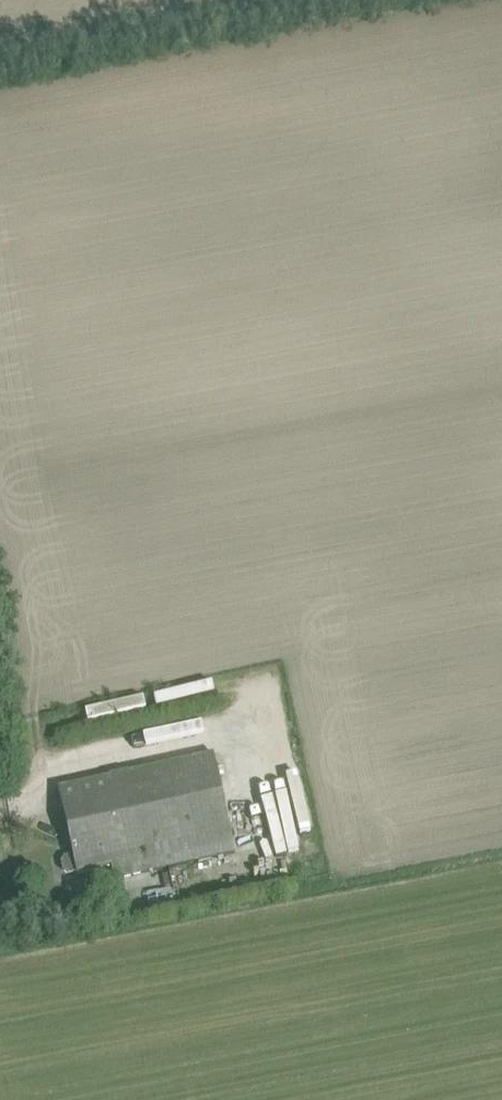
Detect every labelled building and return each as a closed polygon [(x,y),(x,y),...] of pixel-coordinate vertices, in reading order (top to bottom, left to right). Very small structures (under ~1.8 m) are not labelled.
[(112,704),(54,718),(56,729),(114,714),(112,704)] [(111,866),(114,879),(237,852),(215,754),(59,788),(74,856),(65,858),(62,862),(65,873),(69,876),(111,866)]
